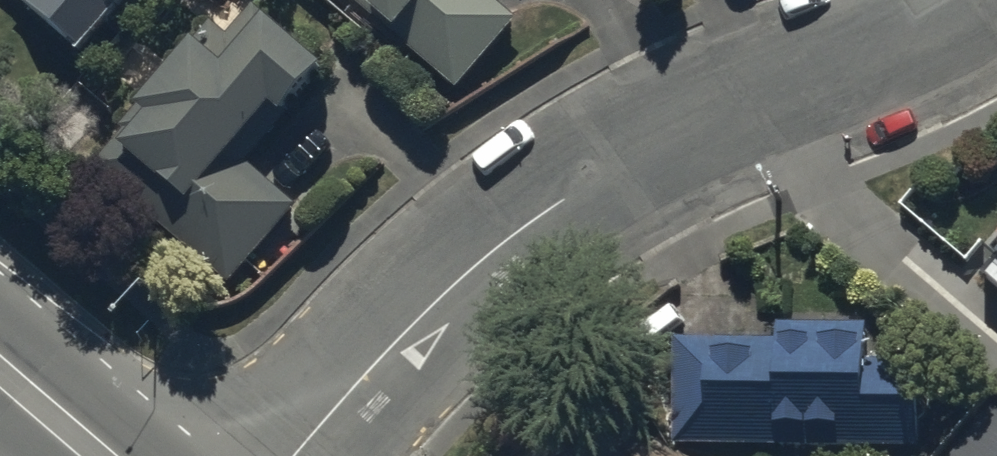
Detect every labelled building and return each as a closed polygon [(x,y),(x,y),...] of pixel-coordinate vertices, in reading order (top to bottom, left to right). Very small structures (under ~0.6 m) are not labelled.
[(83,54),(129,0),(20,0),(83,54)] [(438,75),(458,92),(519,21),(494,0),(350,0),(438,75)] [(168,233),(231,286),(298,208),(246,164),(286,117),(327,68),(268,19),(254,7),(228,37),(213,24),(196,44),(140,109),(122,130),(126,134),(95,171),(168,233)] [(984,278),(996,289),(996,263),(984,278)] [(676,340),(675,448),(920,450),(921,362),(867,361),(868,325),(779,325),(779,341),(676,340)] [(665,441),(651,455),(682,455),(665,441)]
